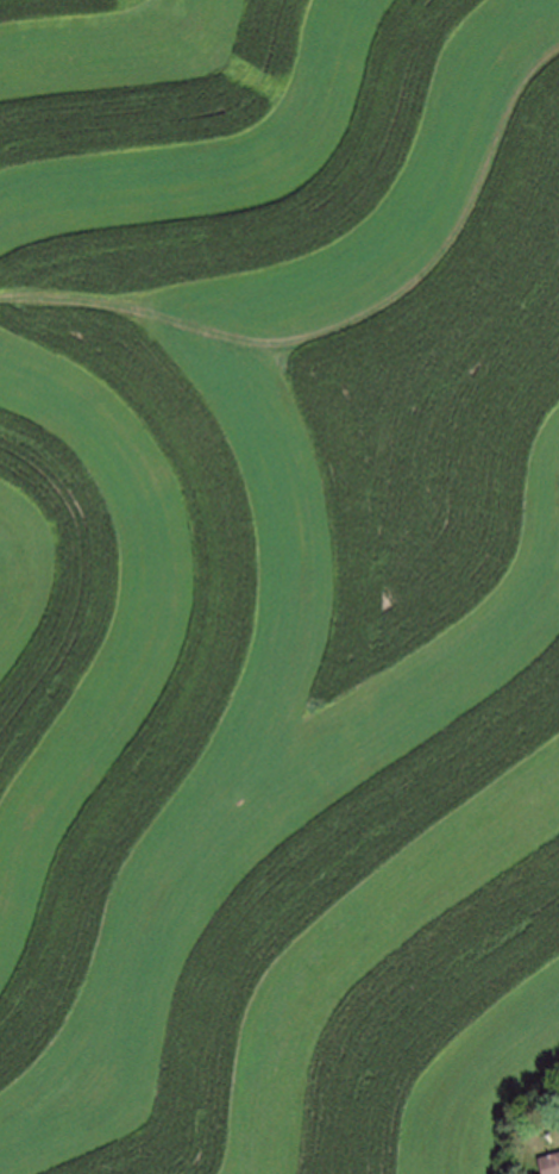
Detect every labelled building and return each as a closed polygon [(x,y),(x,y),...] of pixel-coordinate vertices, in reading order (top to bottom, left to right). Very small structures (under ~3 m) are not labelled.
[(538,1154),(543,1173),(558,1173),(558,1148),(538,1154)]
